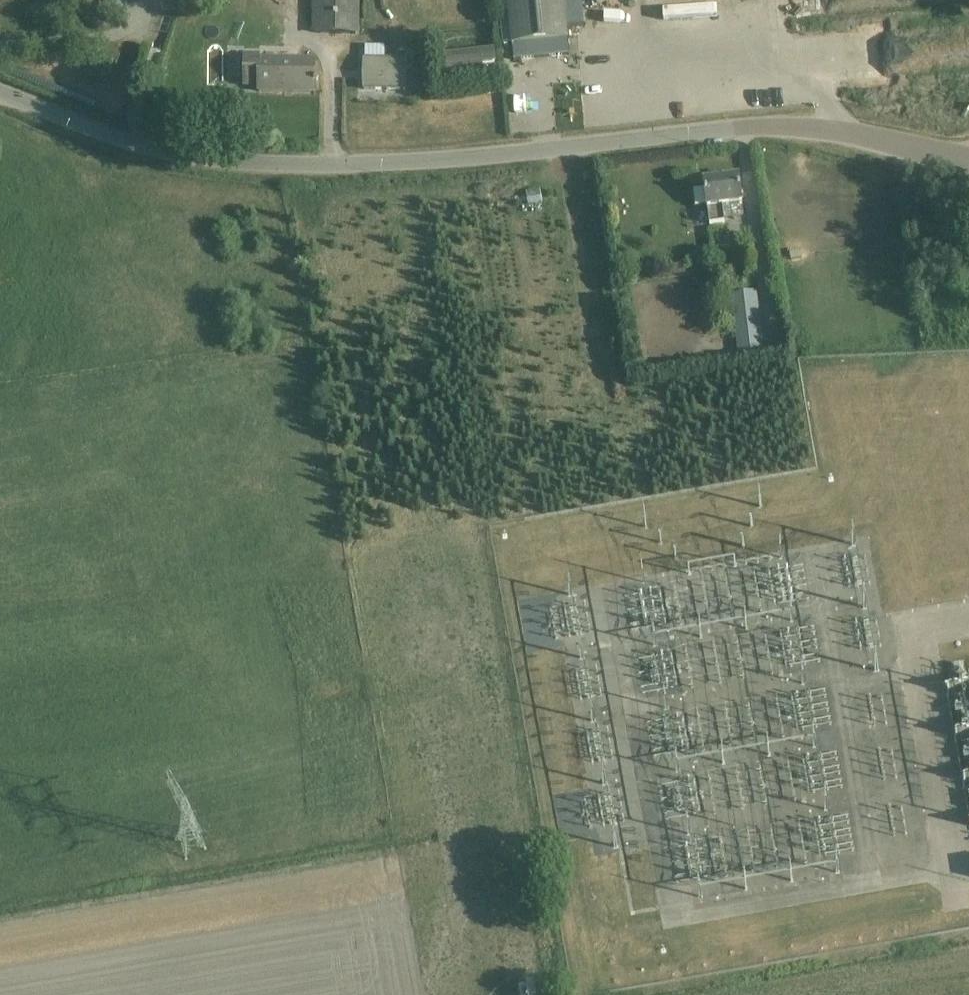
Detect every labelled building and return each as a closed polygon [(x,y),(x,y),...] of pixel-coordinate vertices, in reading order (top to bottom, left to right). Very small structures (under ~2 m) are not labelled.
[(356,34),(357,0),(325,0),(324,33),(356,34)] [(510,16),(501,17),(504,45),(513,44),(513,45),(569,39),(565,0),(508,0),(510,16)] [(245,55),(245,65),(244,85),(259,86),(259,92),(316,93),(316,85),(317,85),(317,81),(316,81),(316,61),(260,60),(261,55),(245,55)] [(406,60),(365,60),(365,90),(406,90),(406,60)] [(704,183),(705,189),(693,190),(695,208),(707,207),(709,225),(725,223),(723,207),(743,204),(739,178),(704,183)] [(764,349),(757,292),(731,296),(738,353),(764,349)] [(968,820),(968,687),(946,691),(968,820)]
